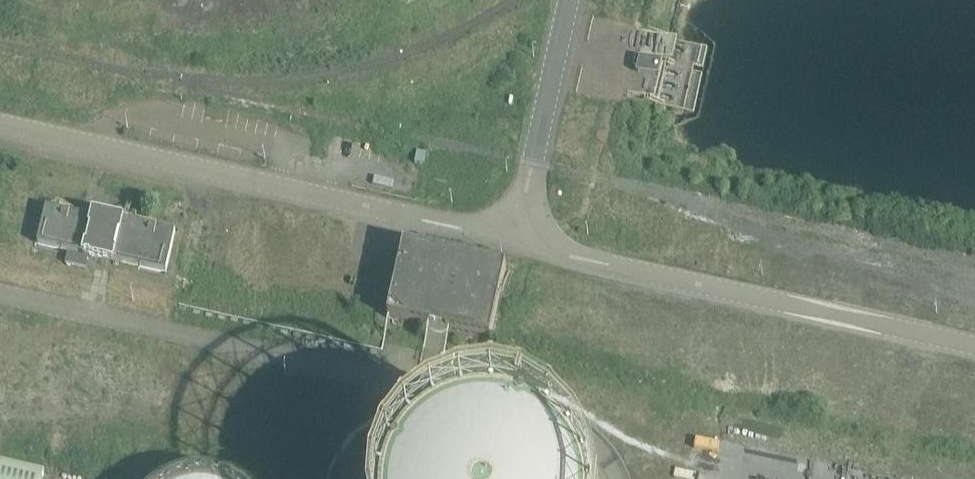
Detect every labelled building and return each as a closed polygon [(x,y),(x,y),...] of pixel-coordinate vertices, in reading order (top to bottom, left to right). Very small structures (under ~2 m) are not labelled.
[(663,61),(635,55),(633,64),(637,65),(636,71),(659,76),(663,61)] [(38,242),(63,248),(88,254),(99,256),(113,259),(120,261),(139,265),(166,271),(167,265),(175,232),(175,231),(148,225),(123,219),(116,217),(113,217),(93,212),(92,217),(79,214),(71,212),(46,207),(38,242)] [(506,267),(404,244),(388,315),(454,330),(490,338),(506,267)] [(88,256),(67,252),(65,262),(85,267),(88,256)] [(532,437),(514,431),(495,429),(475,430),(456,434),(438,441),(422,452),(408,465),(397,478),(582,478),(578,472),(565,458),(549,446),(532,437)] [(44,465),(0,457),(0,478),(41,478),(44,465)]
